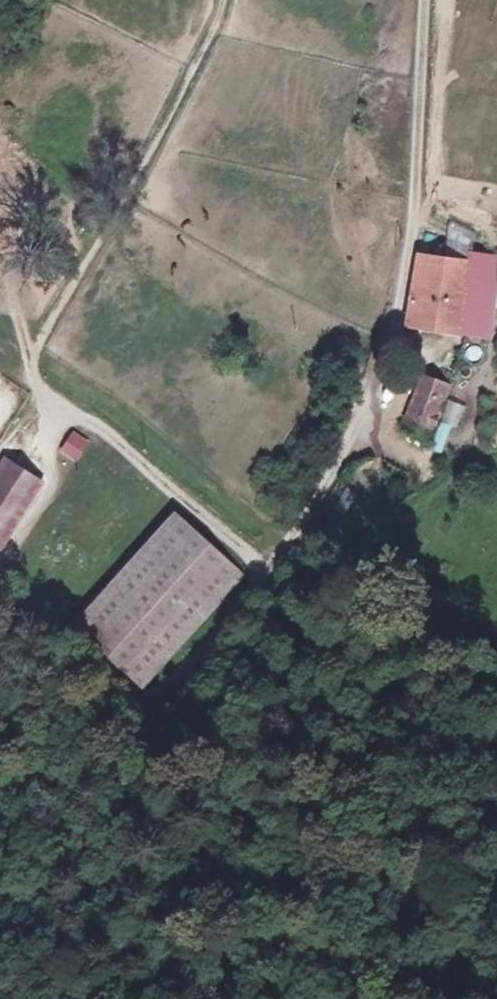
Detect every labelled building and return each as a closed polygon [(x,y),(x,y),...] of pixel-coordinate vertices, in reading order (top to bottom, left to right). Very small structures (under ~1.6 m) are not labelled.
[(128,217),(114,210),(108,222),(123,230),(128,217)] [(476,281),(421,265),(419,284),(418,293),(414,309),(411,324),(461,337),(476,281)] [(420,384),(404,431),(430,442),(447,394),(420,384)] [(77,463),(92,442),(74,429),(58,450),(77,463)] [(39,488),(4,466),(0,472),(0,547),(39,488)] [(69,630),(136,693),(241,582),(174,519),(69,630)]
